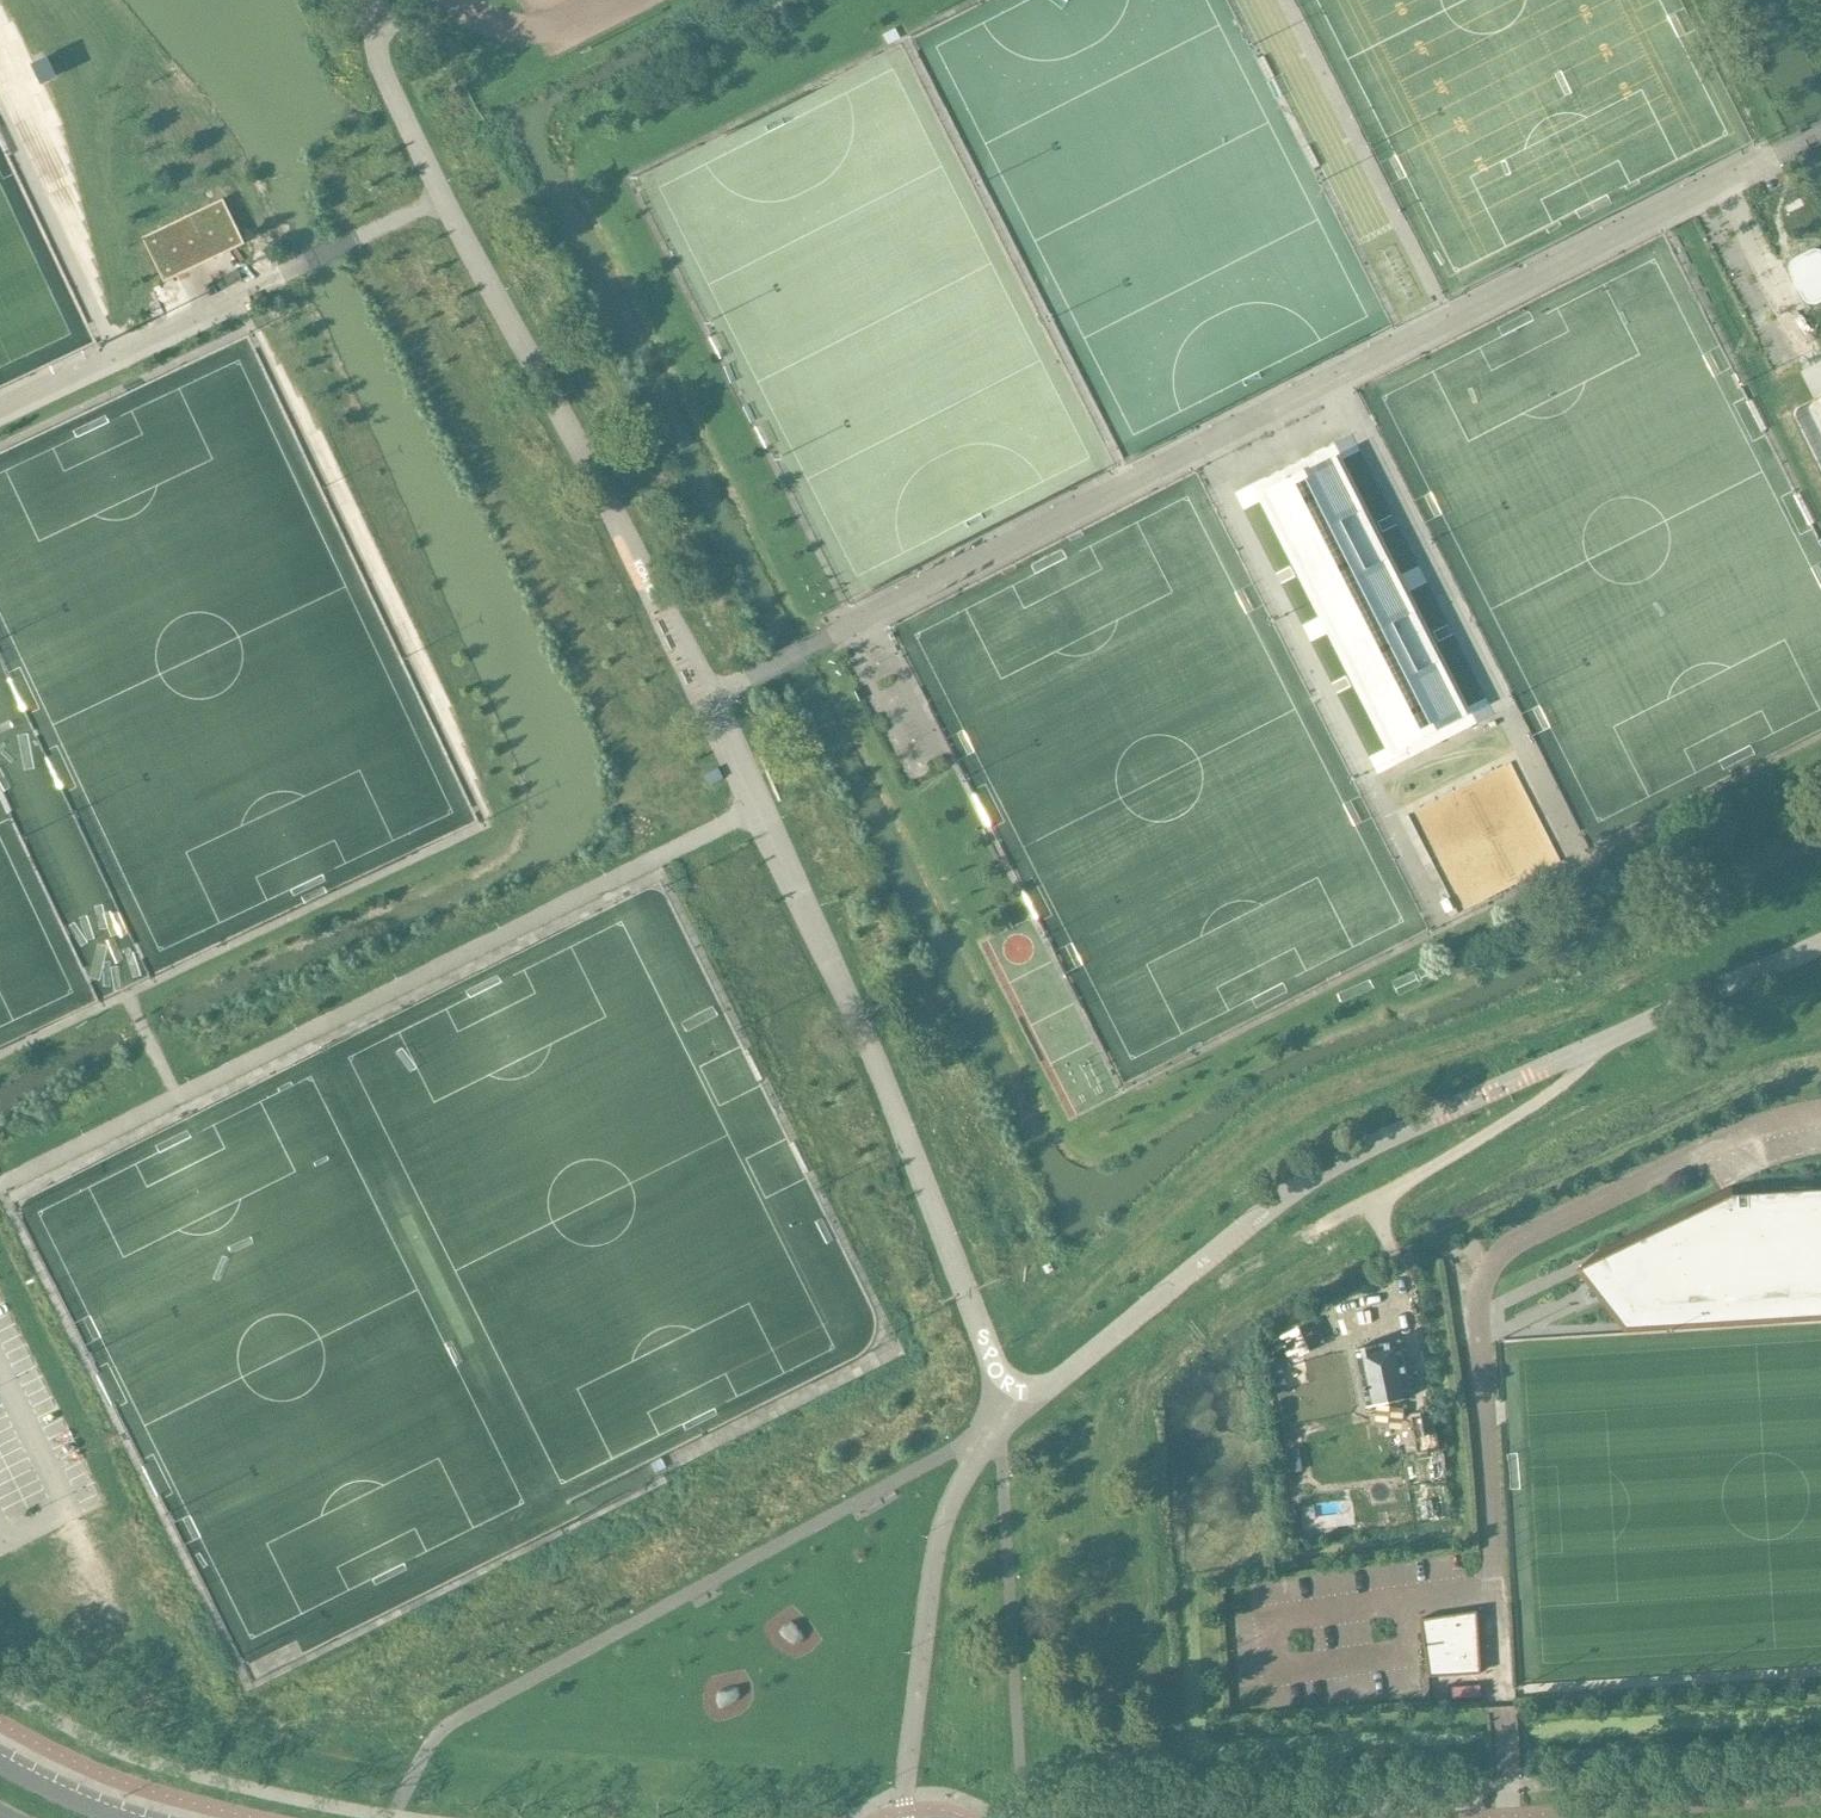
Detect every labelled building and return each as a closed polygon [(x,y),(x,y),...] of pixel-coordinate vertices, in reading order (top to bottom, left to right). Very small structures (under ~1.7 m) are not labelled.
[(2,147),(67,148),(67,137),(45,81),(57,76),(49,58),(24,57),(1,0),(0,0),(0,141),(2,147)] [(219,205),(146,239),(164,276),(176,271),(227,246),(237,242),(219,205)] [(1788,267),(1788,271),(1790,275),(1802,299),(1804,302),(1807,304),(1811,305),(1814,305),(1818,304),(1820,302),(1820,251),(1817,250),(1814,250),(1810,251),(1795,259),(1792,261),(1790,264),(1788,267)] [(1339,455),(1259,496),(1261,501),(1294,565),(1298,574),(1320,617),(1328,633),(1338,652),(1350,675),(1354,684),(1387,748),(1389,753),(1395,765),(1431,746),(1425,735),(1434,730),(1440,742),(1476,723),(1470,712),(1468,707),(1435,643),(1431,634),(1409,591),(1401,575),(1389,553),(1379,533),(1375,524),(1342,460),(1339,455)] [(1600,1248),(1603,1254),(1609,1251),(1638,1301),(1703,1297),(1820,1290),(1820,1179),(1731,1185),(1623,1237),(1600,1248)] [(1378,1346),(1357,1350),(1369,1408),(1413,1399),(1402,1344),(1379,1348),(1378,1346)] [(1281,1368),(1269,1371),(1273,1383),(1284,1379),(1281,1368)] [(1441,1453),(1433,1415),(1413,1419),(1421,1457),(1441,1453)] [(1476,1612),(1421,1615),(1424,1665),(1425,1676),(1429,1675),(1433,1675),(1480,1672),(1476,1612)] [(1420,1615),(1321,1622),(1325,1696),(1411,1691),(1410,1676),(1425,1676),(1424,1665),(1421,1615),(1420,1615)]
